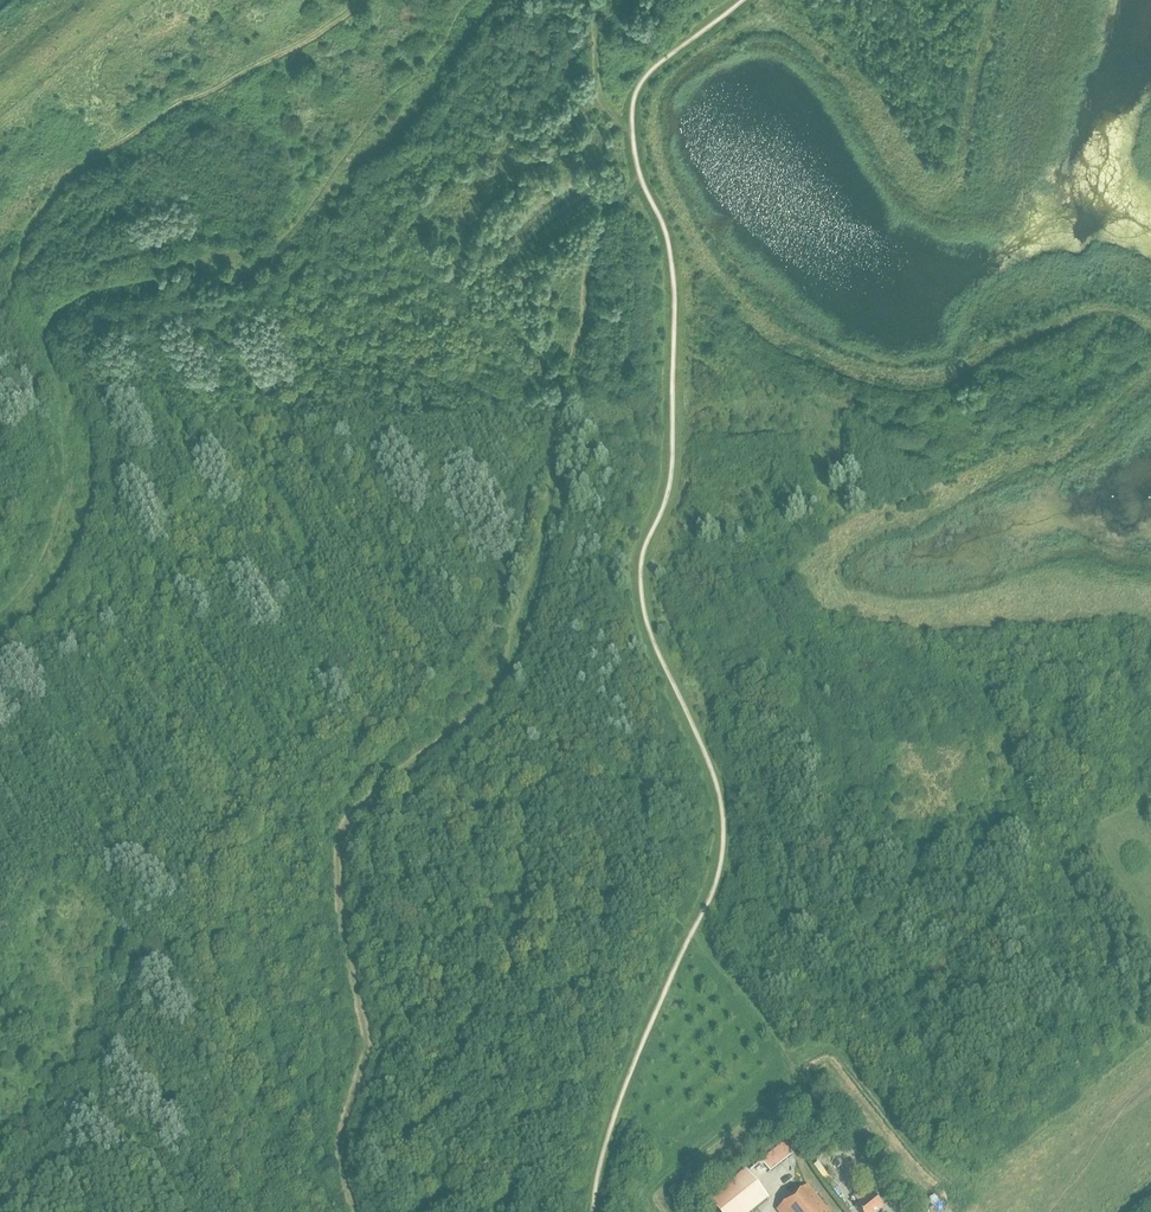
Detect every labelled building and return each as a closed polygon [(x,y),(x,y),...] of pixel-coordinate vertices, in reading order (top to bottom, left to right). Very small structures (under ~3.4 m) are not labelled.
[(762,1160),(770,1172),(792,1155),(784,1144),(762,1160)] [(822,1160),(816,1163),(826,1178),(831,1175),(822,1160)] [(717,1211),(752,1211),(767,1199),(744,1171),(708,1201),(717,1211)] [(779,1211),(828,1211),(807,1185),(777,1209),(779,1211)] [(859,1211),(877,1211),(883,1207),(871,1193),(867,1197),(861,1190),(854,1196),(860,1203),(855,1207),(859,1211)]
